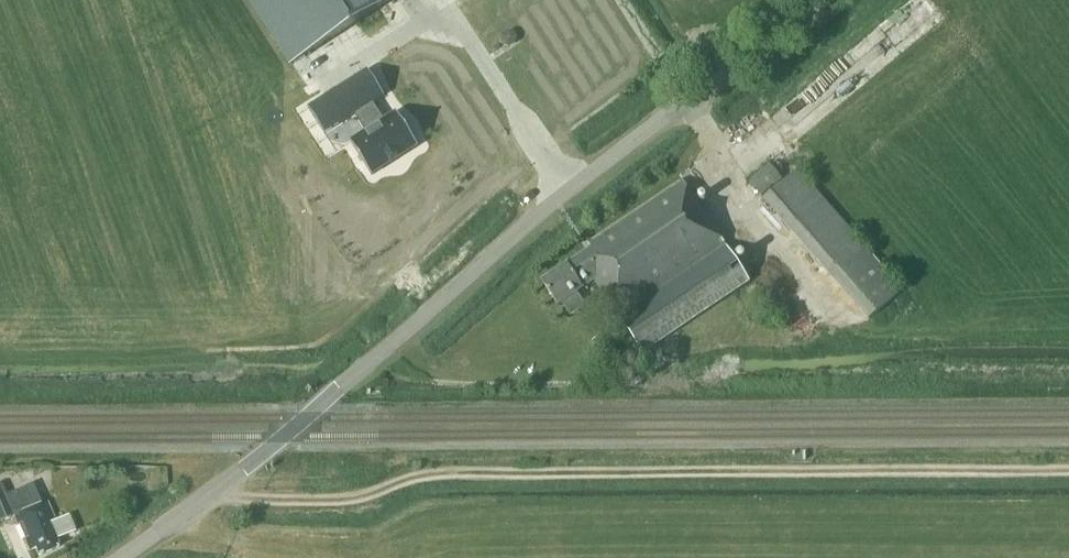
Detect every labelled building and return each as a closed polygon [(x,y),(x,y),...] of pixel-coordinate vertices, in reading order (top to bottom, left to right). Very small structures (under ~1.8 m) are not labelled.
[(293,64),(392,0),(251,0),(293,64)] [(397,112),(350,141),(372,175),(418,145),(397,112)] [(782,178),(770,163),(749,181),(762,196),(782,178)] [(798,169),(763,200),(869,320),(904,289),(798,169)] [(660,378),(767,306),(682,179),(587,243),(591,248),(543,280),(559,305),(595,280),(660,378)] [(26,511),(24,506),(10,505),(1,483),(0,484),(0,521),(15,515),(29,549),(36,546),(39,554),(59,545),(56,537),(75,529),(69,515),(55,521),(47,502),(26,511)]
